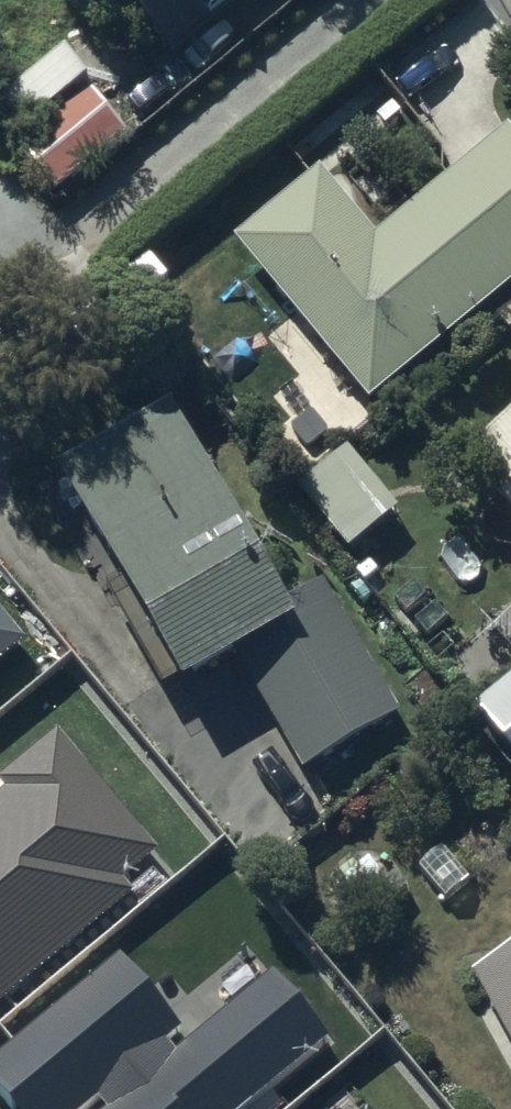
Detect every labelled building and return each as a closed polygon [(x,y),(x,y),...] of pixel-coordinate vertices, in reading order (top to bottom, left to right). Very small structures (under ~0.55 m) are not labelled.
[(181,43),(227,0),(141,0),(181,43)] [(91,96),(22,154),(54,192),(123,135),(91,96)] [(220,246),(372,408),(510,279),(510,149),(494,131),(381,236),(311,161),(220,246)] [(165,405),(50,476),(181,686),(241,670),(303,776),(409,715),(339,594),(288,603),(165,405)] [(468,464),(510,514),(510,428),(468,464)] [(400,512),(347,449),(296,491),(349,554),(400,512)] [(0,597),(0,658),(30,633),(0,597)] [(475,715),(510,756),(510,682),(475,715)] [(57,726),(0,772),(0,784),(2,786),(0,787),(0,992),(132,885),(121,872),(154,845),(57,726)] [(270,969),(191,1036),(122,954),(0,1058),(0,1092),(14,1108),(76,1108),(94,1094),(106,1108),(105,1108),(240,1108),(326,1036),(270,969)] [(467,977),(510,1061),(510,954),(467,977)]
